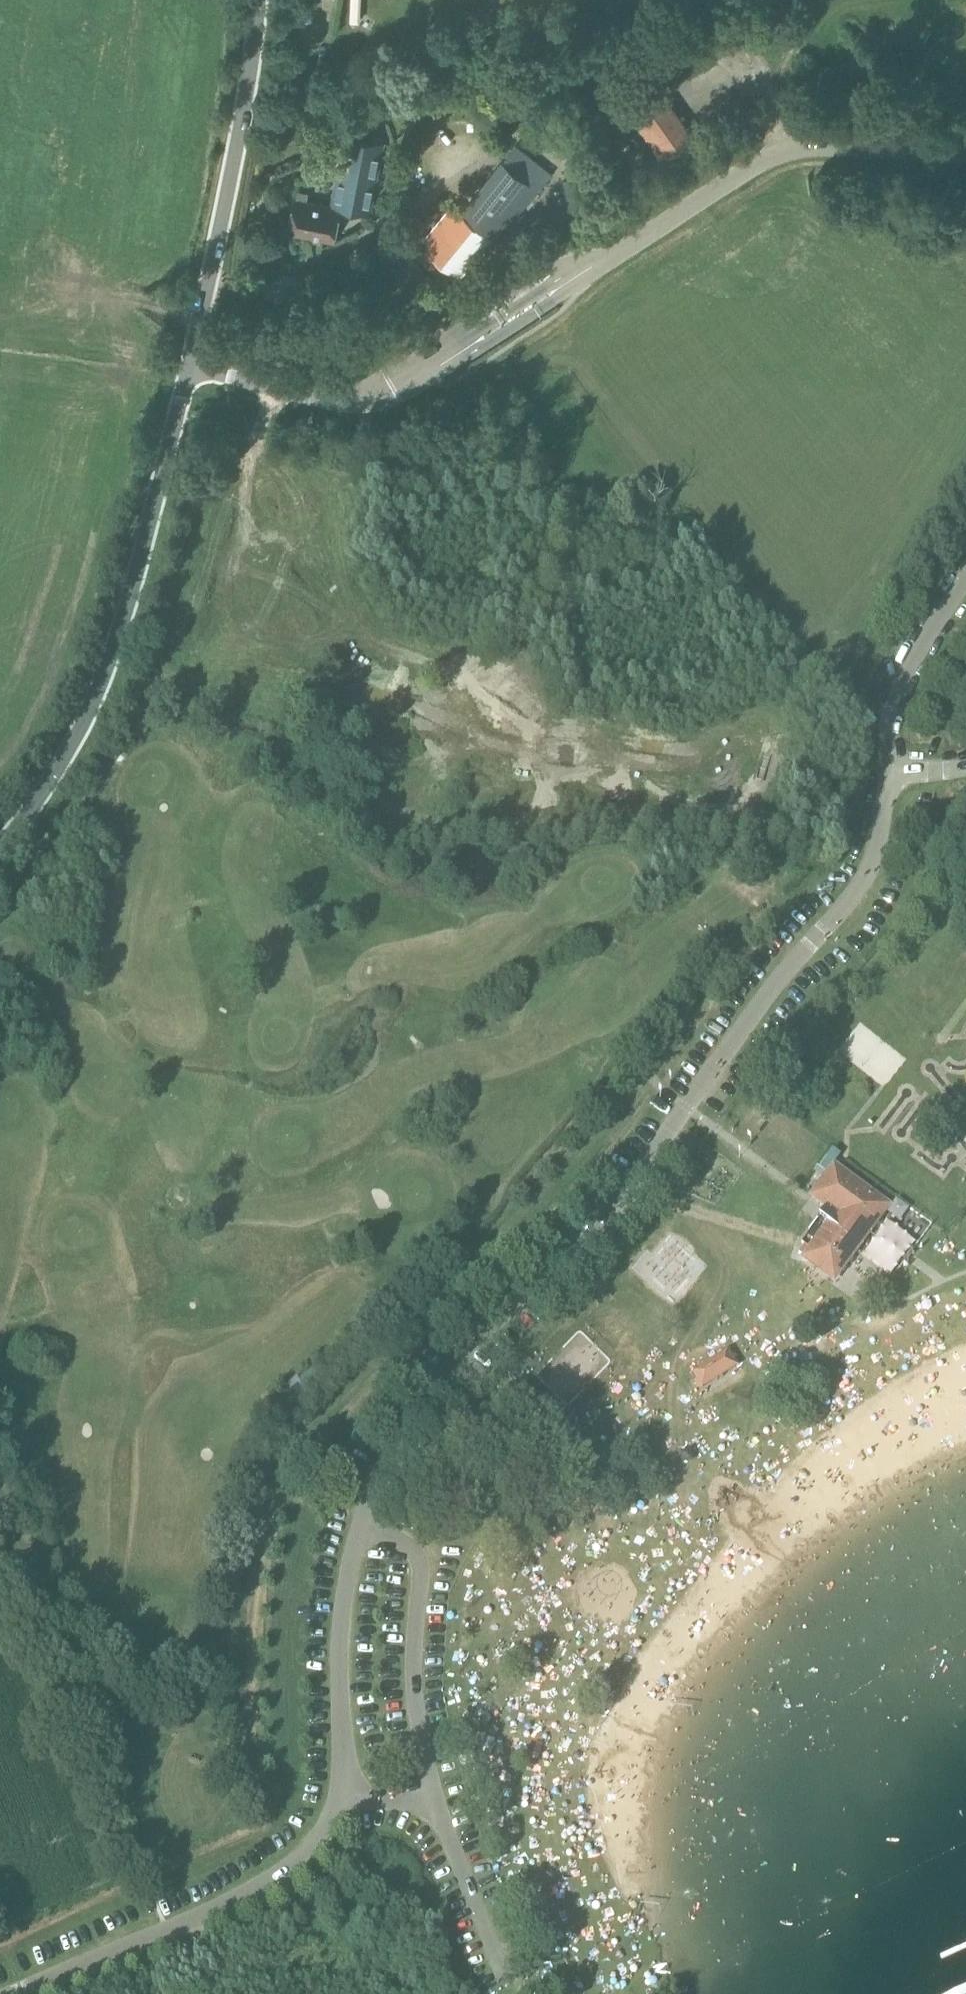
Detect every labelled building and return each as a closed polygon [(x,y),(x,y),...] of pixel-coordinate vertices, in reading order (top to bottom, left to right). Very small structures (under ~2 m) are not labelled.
[(663,95),(631,118),(660,158),(692,135),(663,95)] [(294,197),(287,230),(334,240),(340,204),(370,211),(384,140),(346,133),(331,204),(294,197)] [(516,143),(462,210),(454,204),(421,243),(460,276),(491,236),(497,242),(552,172),(516,143)] [(426,223),(413,212),(398,230),(410,242),(426,223)] [(892,1207),(834,1164),(808,1199),(823,1210),(818,1217),(826,1223),(800,1259),(835,1284),(892,1207)] [(708,1361),(691,1372),(701,1389),(719,1379),(718,1377),(720,1376),(720,1378),(738,1367),(727,1349),(710,1360),(711,1362),(709,1363),(708,1361)]
